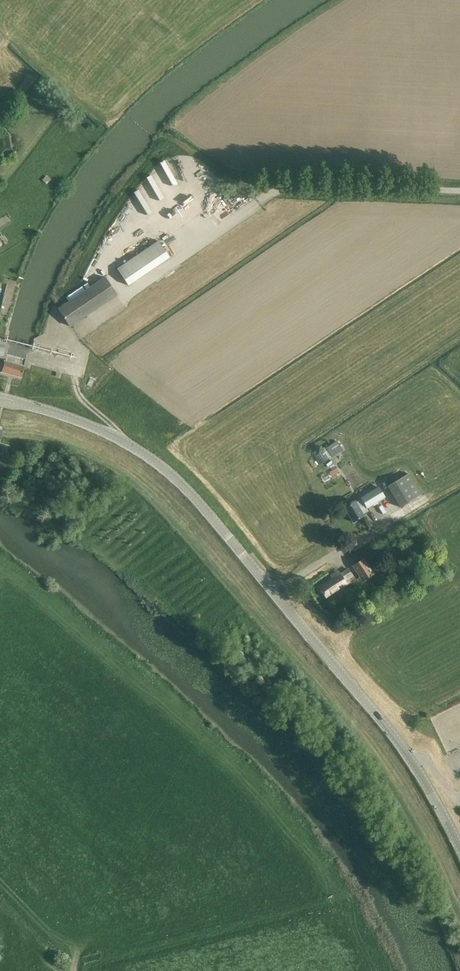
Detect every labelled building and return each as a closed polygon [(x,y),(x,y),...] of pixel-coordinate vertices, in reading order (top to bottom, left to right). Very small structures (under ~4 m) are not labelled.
[(46,175),(42,180),(46,184),(51,179),(46,175)] [(182,227),(189,240),(195,236),(188,224),(182,227)] [(129,287),(164,263),(170,259),(158,241),(152,246),(117,269),(129,287)] [(105,276),(57,308),(69,327),(117,294),(105,276)] [(3,360),(3,362),(0,361),(0,369),(1,369),(0,371),(21,377),(25,366),(3,360)] [(337,440),(314,455),(320,464),(343,450),(337,440)] [(421,494),(409,473),(387,486),(400,507),(421,494)] [(367,507),(378,501),(385,497),(379,486),(355,501),(344,507),(353,522),(363,515),(370,511),(367,507)] [(353,566),(362,580),(373,573),(363,559),(353,566)] [(357,580),(349,568),(340,574),(340,573),(319,587),(326,597),(346,584),(347,587),(357,580)]
